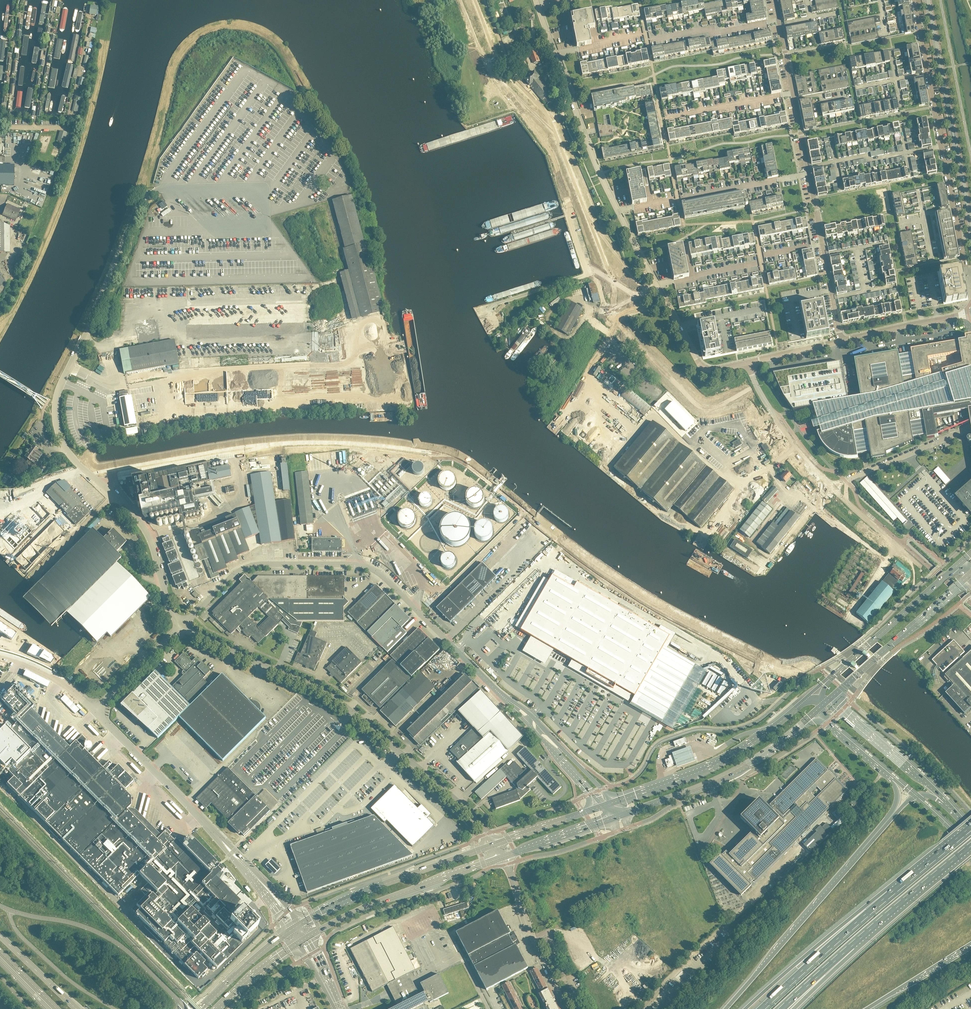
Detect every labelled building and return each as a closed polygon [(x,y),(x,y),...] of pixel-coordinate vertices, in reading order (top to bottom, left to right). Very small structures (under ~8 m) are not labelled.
[(13,0),(8,0),(4,24),(9,25),(13,0)] [(49,0),(44,0),(39,24),(44,25),(49,0)] [(743,3),(749,2),(752,16),(746,17),(747,24),(766,20),(765,14),(766,14),(765,9),(764,10),(763,3),(764,3),(764,0),(743,0),(743,3)] [(820,0),(818,0),(816,0),(815,0),(816,6),(811,7),(812,13),(822,11),(820,0)] [(63,28),(68,3),(63,2),(59,27),(63,28)] [(81,28),(86,3),(81,2),(76,27),(81,28)] [(96,15),(98,6),(91,5),(89,14),(96,15)] [(638,5),(631,6),(633,16),(634,18),(640,17),(638,5)] [(607,20),(613,19),(611,10),(612,10),(611,7),(605,8),(607,19),(607,20)] [(571,15),(571,16),(574,31),(574,33),(577,47),(591,44),(588,29),(595,27),(592,11),(581,13),(572,15),(571,15)] [(878,39),(875,23),(880,22),(879,16),(869,18),(873,40),(878,39)] [(863,19),(867,41),(872,40),(873,40),(869,18),(863,19)] [(862,42),(865,42),(867,41),(863,19),(858,20),(862,42)] [(852,22),(857,43),(862,42),(858,20),(854,21),(852,22)] [(850,41),(851,44),(857,43),(852,22),(848,22),(847,23),(851,41),(850,41)] [(819,33),(817,23),(810,24),(812,34),(819,33)] [(812,34),(810,24),(804,25),(806,36),(812,34)] [(806,36),(804,25),(798,27),(800,37),(806,36)] [(800,37),(798,27),(792,28),(794,38),(800,37)] [(794,38),(792,28),(785,29),(787,36),(787,39),(794,38)] [(59,56),(63,32),(58,31),(54,55),(59,56)] [(74,58),(80,33),(75,32),(69,56),(74,58)] [(919,50),(918,44),(913,45),(913,46),(910,47),(910,46),(906,47),(907,52),(919,50)] [(37,65),(41,46),(36,45),(32,64),(37,65)] [(640,51),(643,63),(649,62),(646,50),(640,51)] [(539,61),(536,51),(529,53),(531,59),(532,59),(533,63),(539,61)] [(764,69),(766,68),(776,66),(775,60),(763,62),(764,69)] [(53,86),(58,62),(53,61),(48,86),(53,86)] [(68,87),(74,63),(69,62),(63,86),(68,87)] [(580,63),(582,75),(589,74),(587,64),(586,62),(580,63)] [(29,84),(34,84),(37,65),(32,64),(29,84)] [(846,68),(846,65),(840,66),(844,88),(849,87),(846,68)] [(840,66),(834,67),(839,89),(844,88),(840,66)] [(834,67),(829,68),(833,90),(839,89),(834,67)] [(730,82),(736,81),(734,68),(728,69),(730,82)] [(824,69),(828,91),(833,90),(829,68),(826,68),(824,69)] [(822,92),(828,91),(824,69),(819,70),(818,70),(822,92)] [(719,84),(725,83),(722,70),(716,72),(720,87),(719,84)] [(547,88),(540,80),(539,78),(539,77),(534,71),(525,79),(528,83),(529,84),(531,87),(542,100),(551,93),(547,88)] [(814,77),(813,71),(798,74),(796,75),(794,75),(795,81),(814,77)] [(814,77),(795,81),(796,86),(815,82),(814,77)] [(699,93),(705,92),(703,80),(697,81),(699,93)] [(693,94),(699,93),(697,81),(691,82),(693,94)] [(815,82),(796,86),(797,91),(816,88),(815,82)] [(29,111),(34,86),(29,85),(24,110),(29,111)] [(63,113),(68,88),(63,87),(58,111),(63,113)] [(661,100),(667,99),(665,87),(659,88),(660,95),(661,100)] [(798,94),(798,97),(817,93),(816,88),(797,91),(798,94)] [(48,115),(52,90),(47,89),(43,114),(48,115)] [(624,92),(624,91),(616,93),(615,91),(609,93),(592,96),(594,107),(595,109),(600,138),(606,137),(613,135),(613,134),(612,132),(614,131),(617,131),(618,129),(614,111),(615,111),(614,106),(619,106),(619,104),(626,103),(625,100),(636,98),(634,89),(630,90),(630,91),(624,92)] [(892,100),(894,111),(899,110),(897,99),(896,93),(891,94),(892,100)] [(854,110),(852,100),(846,101),(848,111),(854,110)] [(848,111),(846,101),(839,102),(841,113),(848,111)] [(841,113),(839,102),(833,103),(835,114),(841,113)] [(835,114),(833,103),(827,105),(829,115),(835,114)] [(829,115),(827,105),(821,106),(823,116),(829,115)] [(779,113),(779,115),(781,125),(787,124),(785,112),(779,113)] [(713,133),(719,132),(717,120),(711,121),(713,133)] [(738,121),(732,122),(734,134),(740,133),(738,123),(738,121)] [(816,128),(815,123),(803,125),(804,131),(809,130),(809,129),(812,129),(812,128),(816,128)] [(669,141),(675,140),(673,128),(667,129),(668,135),(669,141)] [(64,142),(67,133),(60,131),(57,140),(63,142),(64,142)] [(661,140),(652,142),(653,147),(657,147),(658,148),(663,148),(661,140)] [(772,150),(771,145),(759,147),(760,153),(772,150)] [(751,161),(749,149),(743,150),(745,162),(751,161)] [(3,186),(5,186),(14,186),(14,166),(0,165),(0,186),(3,186)] [(665,176),(664,176),(665,178),(671,177),(669,165),(663,166),(665,176)] [(632,205),(634,204),(647,202),(646,197),(644,191),(644,186),(648,185),(645,169),(636,171),(628,173),(626,173),(626,174),(628,182),(629,190),(630,191),(632,205)] [(40,206),(45,191),(37,188),(32,203),(40,206)] [(685,219),(744,207),(744,205),(745,205),(746,205),(748,205),(746,193),(745,193),(745,191),(682,203),(685,219)] [(784,208),(781,196),(776,197),(778,207),(781,207),(781,208),(784,208)] [(18,213),(20,210),(7,204),(2,214),(15,220),(17,216),(18,217),(19,214),(18,213)] [(956,245),(951,223),(949,211),(935,214),(944,260),(958,257),(956,245)] [(672,215),(675,227),(681,226),(678,214),(672,215)] [(315,215),(317,226),(324,225),(323,215),(315,215)] [(638,235),(644,233),(642,221),(636,223),(638,235)] [(642,221),(644,233),(650,232),(648,222),(642,223),(642,221)] [(689,277),(684,250),(683,244),(667,247),(669,255),(670,262),(671,262),(672,263),(672,264),(671,265),(674,280),(689,277)] [(6,284),(7,284),(10,279),(6,272),(1,262),(0,263),(0,296),(6,284)] [(963,283),(962,279),(960,268),(939,272),(945,303),(966,299),(963,283)] [(361,284),(139,290),(142,409),(232,407),(232,396),(364,392),(363,380),(371,380),(370,370),(363,370),(361,284)] [(599,301),(595,284),(591,284),(588,284),(593,303),(600,303),(599,301)] [(568,335),(583,309),(570,302),(555,327),(568,335)] [(828,333),(822,303),(800,307),(806,338),(818,335),(828,333)] [(536,324),(542,329),(545,325),(539,320),(536,324)] [(528,323),(507,339),(513,346),(534,331),(528,323)] [(720,354),(714,323),(699,326),(700,329),(701,336),(702,341),(705,357),(720,354)] [(774,373),(785,397),(794,410),(814,407),(818,421),(813,423),(815,430),(821,428),(821,431),(818,432),(818,433),(818,434),(818,435),(819,436),(819,437),(820,438),(820,439),(821,440),(821,441),(821,442),(822,442),(822,443),(823,444),(823,445),(824,445),(825,446),(825,447),(826,447),(826,448),(827,449),(828,449),(828,450),(829,450),(830,451),(831,452),(832,453),(833,453),(834,454),(835,454),(836,455),(837,455),(838,456),(839,456),(840,457),(841,457),(842,457),(843,457),(844,458),(845,458),(846,458),(847,458),(848,458),(849,458),(850,458),(851,458),(852,458),(853,458),(854,458),(855,458),(856,458),(857,458),(858,458),(857,454),(871,452),(872,459),(887,457),(886,453),(914,442),(913,437),(927,435),(927,438),(935,437),(938,435),(937,432),(936,424),(935,419),(953,416),(955,426),(956,426),(955,416),(954,412),(962,411),(968,410),(969,410),(969,411),(970,410),(970,336),(966,337),(966,341),(939,345),(939,344),(926,346),(926,347),(911,350),(912,354),(899,356),(899,352),(855,359),(861,397),(848,399),(842,362),(774,373)] [(742,350),(740,337),(739,338),(736,338),(734,338),(737,351),(738,351),(742,350)] [(651,407),(628,387),(621,396),(644,415),(651,407)] [(590,415),(572,434),(576,438),(579,439),(579,440),(592,452),(597,455),(603,452),(606,452),(610,447),(616,450),(615,442),(616,440),(613,436),(611,436),(609,437),(609,435),(602,431),(604,431),(605,429),(612,428),(608,425),(606,425),(599,419),(593,416),(592,414),(590,415)] [(733,489),(652,421),(614,467),(667,512),(673,505),(701,528),(733,489)] [(126,437),(135,436),(134,428),(125,429),(126,437)] [(742,444),(739,438),(732,442),(735,447),(742,444)] [(36,471),(46,456),(42,453),(41,455),(39,453),(40,452),(33,447),(25,457),(25,458),(24,459),(27,462),(26,464),(36,471)] [(289,484),(287,463),(286,463),(286,459),(285,455),(280,456),(280,460),(282,460),(282,463),(281,464),(284,491),(290,490),(289,484)] [(404,459),(399,464),(405,470),(411,465),(404,459)] [(201,518),(198,505),(198,504),(200,504),(199,499),(216,495),(214,487),(193,491),(160,498),(159,494),(172,492),(172,493),(177,492),(176,488),(180,487),(179,483),(189,481),(190,485),(210,481),(232,476),(229,465),(221,467),(221,466),(213,468),(211,462),(186,468),(176,470),(155,475),(155,474),(119,482),(120,487),(133,504),(138,503),(139,507),(141,507),(143,516),(150,524),(153,522),(149,517),(149,515),(154,513),(156,521),(180,516),(181,523),(186,522),(186,521),(201,518)] [(422,474),(423,474),(423,473),(424,472),(424,471),(424,470),(424,469),(424,468),(424,467),(424,466),(423,466),(423,465),(422,465),(422,464),(421,464),(420,463),(419,463),(418,463),(417,463),(416,463),(415,464),(414,465),(413,465),(413,466),(412,467),(412,468),(412,469),(412,470),(412,471),(412,472),(413,473),(414,474),(415,474),(415,475),(416,475),(417,475),(418,476),(419,476),(420,475),(421,475),(422,474)] [(933,471),(945,485),(950,480),(938,467),(933,471)] [(785,482),(791,476),(786,471),(784,474),(782,473),(779,476),(781,478),(785,482)] [(250,551),(243,535),(244,535),(245,539),(259,533),(261,545),(295,539),(291,499),(275,502),(271,472),(251,475),(255,505),(235,512),(243,532),(242,532),(235,515),(221,520),(221,522),(220,521),(198,529),(201,535),(199,536),(202,543),(203,543),(208,558),(204,560),(212,578),(219,575),(218,571),(227,568),(226,564),(231,562),(238,559),(237,556),(250,551)] [(311,505),(310,492),(308,472),(295,473),(301,524),(302,527),(298,527),(299,534),(307,533),(307,526),(306,526),(306,524),(313,523),(311,505)] [(448,472),(447,472),(446,472),(445,472),(443,473),(442,473),(442,474),(441,474),(440,475),(440,476),(439,477),(439,478),(438,479),(438,480),(438,481),(438,482),(438,483),(438,484),(439,485),(440,486),(440,487),(441,488),(442,488),(443,489),(444,490),(445,490),(447,490),(448,490),(450,490),(451,489),(452,489),(453,488),(454,487),(454,486),(455,485),(455,484),(456,484),(456,483),(456,482),(456,481),(456,480),(456,479),(455,478),(455,477),(455,476),(454,476),(454,475),(453,475),(453,474),(452,474),(452,473),(451,473),(450,472),(449,472),(448,472)] [(904,524),(908,521),(867,476),(860,483),(893,521),(897,517),(904,524)] [(957,496),(970,512),(970,484),(969,486),(967,482),(963,486),(966,489),(957,496)] [(82,500),(70,488),(65,492),(56,483),(46,493),(67,514),(66,515),(76,524),(81,519),(81,520),(90,511),(80,501),(82,500)] [(766,503),(778,490),(774,486),(762,500),(766,503)] [(476,489),(475,489),(474,489),(473,489),(473,490),(471,490),(470,490),(470,491),(469,491),(469,492),(468,492),(468,493),(467,493),(467,494),(466,495),(466,496),(466,497),(466,498),(466,499),(466,500),(466,501),(466,502),(467,502),(467,503),(468,504),(469,505),(470,506),(471,506),(472,507),(473,507),(474,507),(475,507),(477,507),(478,507),(479,506),(480,506),(481,505),(481,504),(482,504),(482,503),(483,503),(483,502),(483,501),(484,500),(484,499),(484,498),(484,497),(483,496),(483,495),(483,494),(482,494),(482,493),(481,492),(481,491),(480,491),(479,490),(478,490),(477,490),(476,489)] [(426,494),(425,494),(424,494),(423,495),(422,495),(421,496),(420,496),(420,497),(420,498),(419,498),(419,499),(419,500),(419,501),(419,502),(419,503),(420,504),(420,505),(421,505),(422,506),(423,507),(424,507),(425,507),(426,507),(427,507),(428,507),(428,506),(429,506),(430,505),(431,505),(431,504),(431,503),(432,503),(432,502),(432,501),(432,500),(432,499),(431,498),(431,497),(430,496),(429,495),(428,495),(427,494),(426,494)] [(249,499),(237,502),(239,507),(250,504),(249,499)] [(796,512),(797,511),(802,516),(808,509),(799,501),(792,509),(796,512)] [(385,502),(381,506),(387,511),(390,506),(385,502)] [(749,538),(772,510),(762,502),(739,530),(749,538)] [(502,507),(501,507),(500,507),(499,507),(498,508),(497,508),(497,509),(496,509),(495,510),(495,511),(494,511),(494,512),(494,513),(494,514),(494,515),(494,516),(494,517),(494,518),(495,519),(496,520),(497,521),(498,521),(498,522),(499,522),(500,522),(501,522),(502,522),(503,522),(504,522),(505,521),(506,520),(507,519),(508,518),(508,517),(508,516),(508,515),(509,514),(508,514),(508,513),(508,512),(508,511),(507,510),(506,509),(505,508),(504,508),(503,507),(502,507)] [(773,522),(756,543),(762,547),(770,554),(799,518),(791,511),(787,507),(774,523),(773,522)] [(408,510),(407,510),(406,510),(405,510),(404,510),(404,511),(403,511),(402,511),(401,512),(400,513),(400,514),(399,514),(399,515),(398,515),(398,516),(398,517),(398,518),(398,519),(398,520),(398,521),(398,522),(398,523),(399,523),(399,524),(400,525),(401,526),(402,527),(403,527),(404,528),(405,528),(406,528),(407,528),(408,528),(409,528),(410,528),(411,527),(412,526),(413,526),(413,525),(414,525),(414,524),(415,523),(415,522),(415,521),(416,520),(416,519),(416,518),(415,517),(415,516),(415,515),(414,514),(413,513),(413,512),(412,512),(411,511),(410,511),(409,510),(408,510)] [(457,516),(455,516),(454,516),(453,516),(452,516),(451,516),(450,516),(449,517),(448,518),(447,518),(446,519),(445,519),(444,520),(443,521),(443,522),(442,523),(442,524),(441,525),(441,526),(441,527),(440,528),(440,529),(440,530),(440,531),(440,533),(440,534),(440,535),(441,536),(441,537),(442,538),(442,539),(443,539),(443,540),(444,541),(445,542),(446,543),(447,544),(448,544),(449,545),(450,545),(451,545),(452,546),(453,546),(454,546),(455,546),(457,546),(458,546),(459,546),(460,545),(461,545),(462,545),(463,544),(464,543),(465,542),(466,542),(466,541),(467,540),(468,539),(468,538),(469,538),(469,537),(470,536),(470,535),(470,534),(470,533),(470,532),(470,531),(470,530),(470,529),(470,528),(470,527),(470,526),(469,525),(469,524),(468,523),(468,522),(467,521),(466,520),(465,519),(464,518),(463,518),(462,517),(461,517),(460,516),(459,516),(458,516),(457,516)] [(31,528),(23,521),(16,528),(24,535),(31,528)] [(33,537),(46,525),(44,522),(31,535),(33,537)] [(485,522),(483,522),(482,522),(481,523),(480,523),(479,523),(478,524),(477,525),(476,525),(476,526),(475,527),(475,528),(475,529),(474,529),(474,530),(474,531),(474,532),(474,533),(474,534),(475,535),(475,536),(476,537),(476,538),(477,538),(478,539),(479,540),(480,540),(481,540),(482,541),(483,541),(484,541),(485,541),(486,540),(487,540),(488,540),(488,539),(489,539),(490,538),(490,537),(491,537),(491,536),(492,536),(492,535),(492,534),(492,533),(493,532),(493,531),(492,530),(492,529),(492,528),(491,527),(491,526),(490,526),(490,525),(489,524),(488,524),(488,523),(487,523),(486,523),(485,522)] [(150,597),(116,563),(121,558),(115,552),(119,548),(119,549),(125,543),(112,530),(111,529),(105,534),(106,536),(102,540),(92,529),(91,530),(88,527),(84,531),(87,534),(42,579),(67,603),(102,638),(106,633),(110,637),(150,597)] [(792,536),(786,544),(788,546),(794,538),(792,536)] [(183,570),(180,561),(179,561),(178,559),(179,559),(175,550),(174,548),(175,548),(172,541),(170,541),(170,540),(169,537),(163,539),(164,543),(164,542),(165,544),(162,545),(165,552),(166,551),(167,553),(166,554),(170,563),(171,564),(168,566),(172,575),(173,576),(172,577),(176,586),(177,585),(179,589),(181,588),(181,587),(183,587),(184,589),(189,588),(187,583),(186,583),(186,582),(188,581),(184,572),(183,572),(183,570)] [(342,552),(342,544),(342,538),(312,538),(312,552),(313,552),(342,552)] [(747,558),(752,550),(735,539),(730,547),(747,558)] [(449,553),(448,553),(447,553),(446,554),(445,554),(444,554),(444,555),(443,555),(443,556),(442,556),(442,557),(442,558),(441,558),(441,559),(441,560),(441,561),(441,562),(441,563),(441,564),(442,565),(443,566),(444,567),(445,567),(446,568),(447,568),(448,568),(449,568),(450,568),(451,568),(452,567),(453,567),(454,566),(454,565),(455,565),(455,564),(455,563),(456,562),(456,561),(456,560),(456,559),(455,559),(455,558),(455,557),(454,556),(454,555),(453,555),(452,554),(451,554),(450,554),(450,553),(449,553)] [(496,577),(482,563),(470,575),(484,589),(496,577)] [(868,623),(894,592),(891,590),(892,588),(898,580),(899,580),(900,579),(902,581),(905,578),(902,575),(905,573),(894,564),(888,571),(890,573),(882,582),(877,588),(856,613),(868,623)] [(475,598),(484,589),(470,575),(461,584),(475,598)] [(658,629),(577,582),(574,588),(552,575),(520,630),(537,639),(534,644),(546,650),(548,646),(575,661),(572,666),(613,690),(616,685),(635,696),(631,702),(663,721),(693,667),(662,649),(663,647),(672,631),(661,625),(658,629)] [(306,596),(306,577),(298,577),(298,576),(294,576),(294,577),(285,577),(258,577),(253,582),(268,596),(267,597),(288,614),(288,600),(293,600),(293,597),(306,596)] [(344,597),(344,580),(345,580),(345,576),(338,576),(338,577),(325,577),(325,596),(344,597)] [(325,596),(325,577),(306,577),(306,596),(325,596)] [(289,629),(297,633),(301,625),(297,621),(288,614),(267,597),(268,596),(253,582),(253,583),(251,581),(251,580),(250,580),(249,579),(214,614),(213,615),(211,613),(231,634),(233,632),(235,630),(240,625),(244,629),(242,630),(244,632),(248,635),(247,636),(249,637),(251,636),(258,643),(266,635),(266,636),(278,625),(277,624),(279,622),(281,619),(290,627),(289,629)] [(461,612),(475,598),(461,584),(447,598),(461,612)] [(357,622),(385,594),(379,588),(375,585),(372,588),(347,612),(357,622)] [(393,605),(395,604),(386,595),(358,623),(367,632),(394,606),(393,605)] [(344,607),(344,597),(325,596),(306,596),(293,597),(293,600),(288,600),(288,614),(297,621),(301,625),(303,621),(345,621),(344,621),(344,607)] [(461,612),(447,598),(436,608),(450,622),(461,612)] [(382,647),(410,619),(395,604),(393,605),(394,606),(367,632),(382,647)] [(12,640),(16,633),(0,622),(0,632),(12,640)] [(414,652),(428,638),(419,628),(390,656),(401,666),(415,653),(414,652)] [(319,662),(327,643),(315,637),(317,633),(311,630),(309,635),(301,653),(298,652),(295,661),(307,666),(306,667),(308,668),(309,667),(315,669),(318,661),(319,662)] [(440,649),(431,641),(429,638),(414,652),(415,653),(401,666),(411,677),(428,660),(440,649)] [(943,672),(965,652),(954,640),(932,660),(943,672)] [(33,644),(27,653),(51,664),(54,659),(33,644)] [(341,683),(362,662),(346,647),(332,661),(332,662),(326,668),(330,673),(331,672),(334,675),(333,676),(341,683)] [(663,721),(631,702),(630,705),(673,729),(706,672),(663,647),(662,649),(693,667),(663,721)] [(945,675),(955,685),(952,687),(953,687),(946,693),(965,714),(970,708),(970,652),(945,675)] [(210,671),(202,663),(200,664),(198,662),(199,660),(196,657),(192,661),(183,653),(174,661),(178,665),(180,667),(180,668),(180,667),(183,670),(184,671),(182,672),(182,674),(183,675),(186,673),(197,684),(203,679),(206,676),(210,671)] [(380,708),(410,678),(398,666),(392,660),(383,669),(362,690),(365,694),(362,697),(371,706),(374,703),(380,708)] [(179,717),(190,706),(156,671),(123,704),(158,738),(179,717)] [(420,672),(409,683),(418,692),(420,691),(425,697),(435,687),(420,672)] [(175,684),(174,684),(173,686),(190,703),(209,684),(203,679),(197,684),(186,673),(183,675),(184,675),(183,676),(180,678),(180,679),(178,681),(177,681),(175,684)] [(223,761),(266,718),(260,712),(260,711),(261,710),(261,709),(261,708),(260,707),(260,706),(260,705),(259,704),(258,703),(257,702),(256,702),(256,701),(255,701),(254,701),(253,701),(251,701),(250,701),(249,701),(222,674),(190,706),(179,717),(223,761)] [(413,739),(473,681),(469,678),(468,678),(467,677),(467,676),(466,676),(465,675),(407,731),(408,733),(409,734),(409,733),(410,735),(413,739)] [(413,708),(425,697),(420,691),(418,692),(409,683),(398,693),(413,708)] [(474,781),(525,735),(481,690),(459,711),(474,726),(450,750),(454,754),(454,755),(455,757),(456,756),(459,760),(457,762),(474,781)] [(395,726),(413,708),(398,693),(391,700),(401,710),(390,720),(395,726)] [(380,711),(390,720),(401,710),(391,700),(380,711)] [(223,870),(190,837),(189,839),(187,837),(183,841),(185,843),(182,845),(175,838),(175,839),(174,840),(169,836),(172,833),(167,828),(164,831),(164,832),(160,836),(158,835),(158,834),(153,832),(154,829),(149,828),(150,825),(145,824),(146,821),(141,819),(142,817),(136,815),(137,812),(127,810),(126,810),(131,805),(131,797),(114,780),(115,780),(125,789),(134,780),(118,765),(109,773),(113,777),(112,778),(105,771),(112,764),(109,761),(102,768),(80,746),(86,740),(82,735),(76,741),(75,741),(69,747),(65,743),(65,740),(55,738),(56,735),(51,734),(52,731),(47,729),(48,726),(43,725),(43,722),(38,721),(39,718),(34,717),(35,714),(30,710),(9,731),(47,769),(20,797),(50,827),(55,832),(53,834),(59,840),(61,839),(97,875),(95,877),(99,880),(101,878),(118,896),(139,875),(155,890),(155,891),(150,891),(150,896),(150,897),(147,900),(145,897),(136,906),(140,910),(136,914),(135,914),(150,928),(148,930),(159,942),(162,940),(164,943),(163,943),(180,960),(179,962),(181,965),(183,963),(193,973),(198,978),(201,976),(202,977),(205,974),(204,973),(207,970),(202,965),(205,962),(196,953),(199,951),(217,969),(242,943),(241,942),(245,937),(246,937),(247,936),(249,937),(251,935),(250,933),(258,925),(257,925),(259,923),(255,918),(253,920),(245,912),(247,911),(248,910),(249,909),(249,908),(249,907),(248,907),(248,906),(247,906),(246,906),(245,906),(245,907),(244,906),(242,909),(232,918),(228,915),(223,910),(225,908),(229,912),(230,911),(239,902),(240,901),(218,879),(221,873),(223,870)] [(407,717),(410,720),(416,714),(414,711),(407,717)] [(686,743),(686,742),(685,738),(673,742),(675,746),(686,743)] [(675,750),(671,751),(677,767),(695,761),(694,758),(692,751),(691,747),(690,745),(675,750)] [(530,790),(526,787),(537,777),(553,794),(561,787),(561,786),(561,787),(525,747),(517,754),(531,771),(530,772),(526,769),(519,775),(520,777),(519,779),(514,773),(515,773),(517,776),(523,771),(515,761),(509,767),(513,772),(506,764),(475,792),(481,799),(506,777),(515,786),(516,790),(492,798),(496,809),(520,800),(520,799),(530,790)] [(676,762),(677,754),(675,754),(669,756),(669,758),(665,760),(667,767),(674,765),(673,763),(676,762)] [(755,882),(847,790),(836,779),(837,777),(829,769),(827,770),(816,759),(769,805),(767,807),(759,799),(740,817),(746,823),(753,831),(731,852),(729,854),(726,851),(722,856),(720,854),(710,864),(731,886),(741,896),(751,885),(755,882)] [(270,810),(228,767),(219,776),(219,775),(218,776),(201,793),(210,802),(211,803),(230,822),(228,823),(239,834),(241,833),(244,836),(270,810)] [(395,785),(373,807),(380,814),(378,816),(385,823),(387,820),(413,847),(434,825),(427,818),(431,814),(422,805),(418,809),(395,785)] [(858,808),(855,805),(857,803),(853,800),(852,801),(850,800),(844,806),(851,814),(858,808)] [(844,815),(832,827),(835,831),(848,818),(844,815)] [(290,845),(307,893),(413,855),(374,816),(355,822),(354,820),(325,830),(326,833),(290,845)] [(828,824),(823,828),(829,834),(830,835),(835,831),(832,827),(828,824)] [(823,828),(822,827),(820,825),(815,830),(816,832),(823,839),(829,834),(823,828)] [(229,827),(224,831),(235,841),(239,837),(229,827)] [(812,836),(803,845),(810,852),(819,844),(812,836)] [(271,860),(265,865),(275,875),(280,870),(271,860)] [(474,890),(472,885),(461,889),(463,894),(474,890)] [(467,902),(443,909),(445,915),(469,908),(467,902)] [(140,910),(136,906),(132,910),(135,914),(136,914),(140,910)] [(528,968),(516,945),(518,944),(518,943),(517,944),(515,941),(516,941),(516,940),(517,940),(517,939),(516,939),(515,936),(514,935),(513,935),(512,936),(511,933),(512,932),(511,932),(509,933),(498,910),(470,925),(456,932),(486,990),(528,968)] [(426,1004),(424,1005),(423,1004),(429,1001),(430,1002),(448,993),(449,993),(439,974),(420,983),(425,992),(419,995),(414,986),(413,987),(406,974),(408,974),(415,970),(399,938),(393,927),(371,938),(350,948),(372,992),(387,984),(389,983),(394,994),(392,995),(398,1006),(392,1008),(429,1008),(426,1004)] [(539,972),(537,968),(530,971),(533,976),(539,972)] [(542,977),(539,972),(533,976),(535,980),(542,977)] [(544,982),(542,977),(535,980),(537,985),(544,982)] [(511,987),(509,982),(502,985),(505,990),(511,987)] [(546,987),(544,982),(537,985),(540,990),(546,987)] [(514,992),(511,987),(505,990),(507,995),(514,992)] [(554,999),(555,998),(554,997),(550,988),(547,989),(546,987),(540,990),(542,992),(539,993),(544,1003),(544,1004),(545,1004),(546,1006),(546,1007),(546,1008),(547,1008),(560,1008),(557,1002),(556,1001),(555,1001),(554,999)] [(516,996),(514,992),(507,995),(509,1000),(516,996)] [(518,1001),(516,996),(509,1000),(512,1004),(518,1001)] [(518,1001),(512,1004),(514,1008),(521,1006),(518,1001)]
